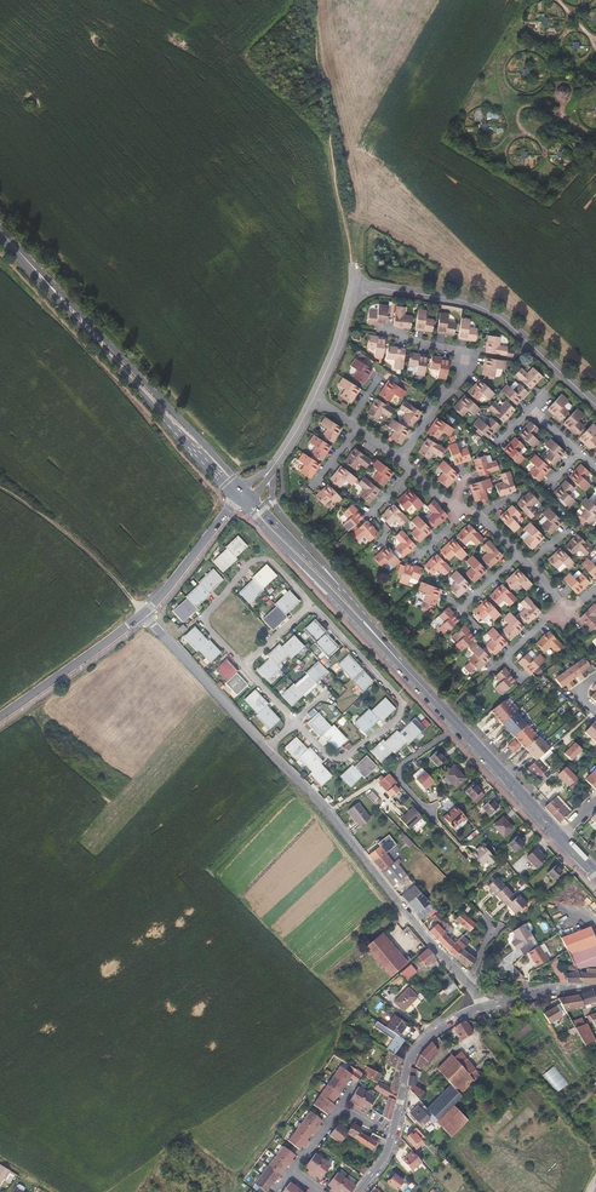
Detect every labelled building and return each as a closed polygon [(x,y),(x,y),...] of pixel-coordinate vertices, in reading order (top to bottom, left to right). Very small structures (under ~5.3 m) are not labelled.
[(569,87),(562,86),(557,91),(559,98),(566,99),(571,94),(569,87)] [(381,325),(384,326),(387,306),(378,304),(377,313),(369,312),(367,323),(381,325)] [(404,328),(411,329),(412,317),(404,316),(405,308),(396,307),(393,326),(404,328)] [(418,310),(415,329),(424,331),(433,332),(434,320),(426,319),(427,311),(418,310)] [(440,312),(437,333),(446,334),(454,335),(456,323),(447,322),(448,314),(440,312)] [(461,318),(458,338),(468,339),(476,341),(477,329),(469,328),(470,319),(461,318)] [(375,349),(374,358),(383,359),(386,338),(379,338),(368,336),(366,347),(375,349)] [(500,337),(488,336),(487,347),(486,353),(506,356),(507,347),(499,346),(500,337)] [(403,370),(406,350),(396,348),(388,347),(387,359),(395,360),(394,369),(403,370)] [(425,376),(428,356),(418,355),(410,353),(409,365),(417,366),(416,375),(425,376)] [(432,357),(430,368),(439,369),(438,378),(446,380),(449,359),(440,358),(432,357)] [(372,369),(355,358),(350,366),(358,370),(353,378),(363,384),(367,378),(372,369)] [(484,368),(483,375),(495,377),(496,368),(504,369),(505,361),(485,358),(484,368)] [(515,375),(530,389),(536,381),(542,376),(533,368),(527,374),(521,368),(515,375)] [(338,385),(345,390),(340,397),(351,403),(355,397),(360,389),(342,377),(338,385)] [(384,387),(379,395),(389,401),(394,394),(402,399),(406,392),(389,380),(384,387)] [(468,392),(477,400),(482,395),(489,400),(495,394),(480,380),(473,387),(468,392)] [(507,384),(501,391),(516,405),(522,397),(528,392),(519,384),(513,390),(507,384)] [(562,406),(568,400),(561,394),(548,409),(556,417),(560,421),(568,412),(562,406)] [(480,409),(465,396),(458,403),(454,408),(462,416),(468,410),(474,416),(480,409)] [(382,412),(389,417),(394,410),(377,399),(371,407),(367,413),(377,420),(382,412)] [(421,412),(404,401),(399,408),(407,413),(402,420),(412,427),(416,419),(421,412)] [(501,407),(494,402),(488,408),(503,422),(510,414),(515,409),(506,402),(501,407)] [(569,429),(576,435),(584,427),(577,421),(583,414),(577,408),(563,423),(569,429)] [(583,424),(588,419),(584,415),(579,419),(583,424)] [(328,429),(323,436),(332,442),(337,435),(342,428),(324,416),(320,424),(328,429)] [(479,418),(473,424),(488,438),(498,427),(500,425),(491,417),(485,424),(479,418)] [(437,439),(442,432),(449,436),(454,429),(437,418),(428,433),(437,439)] [(391,438),(400,444),(405,437),(409,430),(392,419),(387,426),(395,431),(391,438)] [(518,434),(533,448),(539,442),(533,435),(539,429),(535,426),(531,421),(518,434)] [(591,450),(595,445),(595,438),(593,435),(595,432),(595,426),(593,423),(579,438),(585,444),(591,450)] [(331,446),(313,435),(309,442),(316,447),(312,454),(321,461),(325,454),(331,446)] [(518,464),(524,458),(518,452),(524,445),(516,437),(512,441),(504,450),(518,464)] [(418,453),(428,459),(433,452),(440,457),(444,449),(428,438),(420,449),(418,453)] [(559,446),(550,438),(544,444),(551,451),(545,457),(553,465),(565,452),(559,446)] [(447,445),(454,465),(461,462),(471,459),(467,448),(459,451),(456,443),(447,445)] [(359,462),(366,468),(371,461),(355,448),(350,454),(344,462),(353,469),(359,462)] [(305,465),(300,472),(310,479),(315,471),(320,464),(302,453),(298,460),(305,465)] [(535,454),(529,460),(536,467),(530,473),(539,481),(544,475),(550,468),(535,454)] [(479,476),(499,469),(497,465),(496,461),(488,464),(485,456),(474,459),(477,468),(479,476)] [(373,479),(382,486),(388,478),(393,472),(377,459),(372,466),(378,472),(373,479)] [(444,473),(438,479),(446,487),(452,481),(458,475),(443,461),(437,467),(444,473)] [(584,491),(590,484),(584,478),(589,472),(585,468),(581,464),(569,477),(584,491)] [(339,487),(345,480),(352,486),(357,479),(341,466),(336,472),(330,480),(339,487)] [(495,485),(499,496),(504,494),(516,490),(509,471),(500,474),(503,482),(495,485)] [(379,489),(364,477),(358,484),(365,489),(360,496),(369,503),(374,496),(379,489)] [(470,485),(476,501),(482,499),(487,497),(484,489),(492,486),(489,478),(473,484),(470,485)] [(575,501),(569,494),(575,488),(566,480),(562,484),(554,493),(569,507),(575,501)] [(336,505),(342,499),(328,484),(322,490),(316,496),(324,505),(330,499),(336,505)] [(411,504),(417,510),(424,504),(410,489),(403,495),(397,501),(405,510),(411,504)] [(537,500),(529,491),(522,498),(517,503),(531,518),(537,513),(531,506),(537,500)] [(587,510),(581,516),(589,524),(595,516),(595,507),(586,497),(580,503),(587,510)] [(427,519),(435,527),(440,522),(447,515),(433,500),(427,506),(433,513),(427,519)] [(395,519),(401,525),(408,519),(394,504),(388,510),(381,516),(389,524),(395,519)] [(359,512),(351,505),(343,512),(349,519),(342,525),(348,531),(363,517),(359,512)] [(500,517),(514,532),(520,526),(514,520),(520,514),(512,505),(505,512),(500,517)] [(562,522),(548,507),(542,513),(548,520),(541,526),(549,534),(556,528),(562,522)] [(431,530),(417,515),(411,521),(417,528),(411,534),(419,542),(426,535),(431,530)] [(395,519),(390,525),(394,529),(399,523),(395,519)] [(370,541),(378,533),(368,522),(366,521),(351,534),(357,541),(364,535),(370,541)] [(529,534),(523,540),(531,549),(538,543),(544,537),(530,522),(523,528),(529,534)] [(463,529),(456,536),(464,544),(470,539),(476,545),(483,539),(469,524),(463,529)] [(401,543),(395,549),(403,557),(409,551),(415,545),(401,530),(395,536),(401,543)] [(565,546),(573,555),(579,549),(585,555),(591,549),(578,534),(571,540),(565,546)] [(246,548),(236,537),(224,548),(226,550),(234,559),(246,548)] [(467,554),(453,539),(447,545),(440,551),(448,559),(455,553),(461,560),(467,554)] [(488,553),(482,559),(490,567),(494,563),(502,556),(488,540),(482,546),(488,553)] [(400,562),(386,546),(381,551),(374,558),(382,567),(388,561),(394,567),(400,562)] [(568,569),(574,563),(561,548),(554,554),(548,560),(556,568),(562,563),(568,569)] [(234,559),(226,550),(211,563),(221,574),(236,561),(234,559)] [(431,559),(424,566),(432,574),(438,568),(444,575),(451,569),(437,554),(431,559)] [(486,570),(472,555),(466,561),(472,568),(466,574),(474,582),(479,577),(486,570)] [(595,579),(595,578),(595,562),(593,564),(587,558),(581,564),(595,579)] [(405,566),(402,574),(401,576),(399,582),(407,585),(408,581),(415,583),(417,582),(422,569),(406,563),(405,566)] [(274,577),(265,566),(250,579),(252,581),(261,590),(274,577)] [(220,580),(211,569),(197,583),(198,584),(206,593),(220,580)] [(532,584),(518,569),(506,581),(514,590),(518,585),(520,584),(526,590),(532,584)] [(456,583),(449,589),(457,597),(463,592),(470,585),(456,570),(450,576),(456,583)] [(589,582),(582,573),(578,576),(575,579),(569,573),(563,579),(577,594),(589,582)] [(261,590),(252,581),(238,594),(248,605),(262,591),(261,590)] [(430,604),(434,605),(437,598),(440,589),(421,582),(418,590),(426,593),(421,607),(422,608),(426,610),(428,609),(430,604)] [(206,593),(198,584),(184,597),(185,599),(194,608),(208,595),(206,593)] [(504,599),(510,605),(516,599),(502,584),(494,592),(490,596),(497,604),(504,599)] [(297,604),(287,592),(273,605),(275,607),(284,616),(297,604)] [(526,596),(520,602),(525,609),(519,614),(527,623),(531,619),(540,611),(526,596)] [(194,608),(185,599),(171,612),(180,623),(195,610),(194,608)] [(481,619),(487,614),(494,620),(500,614),(486,599),(480,605),(474,611),(481,619)] [(595,615),(595,606),(594,604),(588,610),(579,618),(591,631),(595,627),(595,619),(594,617),(595,615)] [(284,616),(275,607),(261,620),(272,631),(286,618),(284,616)] [(448,607),(439,615),(445,621),(438,628),(444,634),(459,620),(451,611),(448,607)] [(503,630),(511,638),(515,634),(523,627),(510,612),(503,617),(509,624),(503,630)] [(324,634),(326,632),(314,619),(303,630),(315,642),(324,634)] [(463,625),(452,635),(458,641),(454,645),(460,651),(475,637),(469,630),(463,625)] [(176,630),(180,635),(185,631),(181,626),(176,630)] [(496,652),(507,642),(493,627),(487,633),(493,639),(486,645),(494,654),(496,652)] [(197,652),(207,643),(194,630),(183,640),(196,653),(197,652)] [(536,644),(544,652),(550,646),(556,653),(563,647),(549,632),(542,638),(536,644)] [(325,658),(336,647),(324,634),(315,642),(313,644),(325,658)] [(301,650),(290,638),(280,648),(289,656),(291,659),(301,650)] [(209,664),(220,654),(208,642),(207,643),(197,652),(209,664)] [(483,664),(490,658),(476,643),(470,648),(476,655),(470,661),(470,662),(464,667),(469,672),(475,667),(477,669),(483,664)] [(280,648),(278,645),(266,657),(268,659),(276,668),(289,656),(280,648)] [(533,660),(527,654),(518,661),(530,674),(545,660),(540,654),(533,660)] [(348,655),(337,665),(351,679),(361,669),(348,655)] [(584,671),(590,667),(584,658),(555,678),(562,687),(565,685),(568,683),(571,688),(575,685),(571,680),(577,676),(581,681),(588,676),(584,671)] [(276,668),(268,659),(256,671),(267,682),(279,671),(276,668)] [(233,676),(235,674),(224,662),(212,673),(223,685),(233,676)] [(326,674),(316,663),(305,673),(307,675),(316,684),(326,674)] [(498,672),(495,676),(501,682),(495,688),(501,694),(515,681),(504,668),(498,672)] [(361,669),(351,679),(362,691),(373,681),(361,669)] [(316,684),(307,675),(294,687),(303,696),(305,698),(317,686),(316,684)] [(233,699),(245,688),(233,676),(223,685),(222,686),(233,699)] [(294,687),(293,685),(281,696),(292,707),(303,696),(294,687)] [(263,709),(266,707),(253,694),(242,704),(255,717),(263,709)] [(393,710),(382,699),(370,711),(378,720),(380,722),(393,710)] [(498,720),(502,724),(503,724),(516,713),(505,701),(491,711),(495,716),(494,718),(497,721),(498,720)] [(265,733),(276,723),(263,709),(255,717),(252,719),(265,733)] [(370,711),(368,709),(354,723),(364,733),(378,720),(370,711)] [(527,725),(516,713),(503,724),(507,729),(505,730),(508,734),(510,732),(513,737),(514,736),(527,725)] [(323,736),(331,727),(321,717),(310,727),(321,738),(323,736)] [(421,722),(426,728),(430,724),(425,718),(421,722)] [(585,732),(595,742),(595,720),(585,732)] [(420,733),(410,722),(398,734),(406,742),(408,744),(420,733)] [(538,737),(528,725),(527,725),(514,736),(518,741),(516,742),(515,740),(508,747),(514,753),(521,747),(519,746),(521,744),(525,749),(526,748),(538,737)] [(336,750),(346,740),(333,726),(331,727),(323,736),(336,750)] [(398,734),(396,731),(384,743),(392,751),(394,754),(406,742),(398,734)] [(550,749),(539,737),(538,737),(526,748),(530,753),(528,755),(530,758),(532,756),(536,761),(550,749)] [(297,759),(306,751),(294,738),(283,748),(295,761),(297,759)] [(384,743),(382,741),(370,751),(380,762),(392,751),(384,743)] [(572,761),(583,750),(573,741),(568,747),(569,749),(565,754),(572,761)] [(319,765),(322,763),(308,749),(306,751),(297,759),(310,773),(319,765)] [(437,767),(444,760),(437,751),(429,758),(437,767)] [(374,768),(365,758),(353,768),(361,777),(362,779),(374,768)] [(528,769),(537,780),(538,779),(546,772),(550,769),(541,758),(528,769)] [(320,788),(331,778),(319,765),(310,773),(308,775),(320,788)] [(353,768),(351,766),(338,777),(348,788),(361,777),(353,768)] [(456,788),(466,779),(455,767),(445,776),(449,779),(446,783),(452,790),(455,787),(456,788)] [(559,774),(569,785),(577,778),(566,767),(559,774)] [(585,779),(595,790),(595,768),(585,779)] [(436,783),(425,771),(416,780),(424,789),(430,784),(432,787),(436,783)] [(546,772),(538,779),(541,783),(549,776),(546,772)] [(398,790),(394,786),(397,783),(389,774),(384,778),(381,775),(375,780),(378,783),(391,796),(398,790)] [(473,784),(464,792),(476,804),(484,797),(473,784)] [(368,795),(374,801),(377,798),(371,792),(368,795)] [(561,823),(571,814),(556,798),(546,807),(561,823)] [(488,818),(497,810),(489,801),(480,809),(488,818)] [(360,826),(370,818),(358,802),(348,810),(360,826)] [(453,810),(454,811),(444,820),(453,830),(463,821),(465,822),(468,819),(457,806),(453,810)] [(421,818),(412,808),(399,819),(408,830),(421,818)] [(443,819),(444,820),(454,811),(453,810),(443,819)] [(513,829),(503,818),(493,826),(503,837),(513,829)] [(413,844),(404,835),(401,839),(409,848),(413,844)] [(526,844),(519,836),(510,844),(517,852),(526,844)] [(491,864),(496,859),(482,845),(471,855),(481,866),(487,860),(491,864)] [(381,872),(393,863),(380,846),(368,855),(381,872)] [(526,858),(536,869),(545,860),(536,850),(526,858)] [(381,872),(390,882),(404,871),(396,861),(393,863),(381,872)] [(547,874),(554,882),(563,874),(556,867),(547,874)] [(504,885),(505,885),(497,876),(488,884),(491,888),(489,890),(493,895),(495,893),(504,885)] [(434,908),(414,885),(401,895),(420,919),(428,913),(434,908)] [(507,904),(515,897),(504,885),(495,893),(506,905),(507,904)] [(515,914),(527,903),(518,894),(515,897),(507,904),(515,914)] [(428,913),(432,918),(438,913),(434,908),(428,913)] [(455,920),(455,921),(469,932),(476,924),(462,912),(455,920)] [(443,918),(438,913),(432,918),(437,924),(443,918)] [(436,939),(448,951),(454,944),(445,936),(448,933),(446,931),(449,928),(444,921),(443,918),(437,924),(443,932),(436,939)] [(443,932),(437,924),(428,931),(436,939),(443,932)] [(524,924),(512,931),(517,939),(510,943),(516,951),(534,939),(524,924)] [(590,926),(561,938),(564,944),(567,951),(570,956),(574,964),(577,972),(590,973),(580,951),(595,945),(595,941),(595,940),(590,926)] [(407,963),(405,960),(382,933),(366,947),(390,976),(407,963)] [(448,951),(455,957),(462,950),(468,943),(462,936),(454,944),(448,951)] [(535,966),(549,960),(545,951),(547,950),(545,944),(529,950),(535,966)] [(553,950),(556,956),(567,951),(564,944),(558,947),(553,950)] [(427,949),(417,958),(425,966),(435,959),(427,949)] [(467,968),(475,960),(462,950),(455,957),(467,968)] [(570,956),(567,951),(556,956),(556,958),(549,961),(560,982),(572,983),(582,983),(577,972),(565,975),(563,972),(557,963),(570,956)] [(570,970),(563,972),(565,975),(577,972),(574,964),(568,966),(570,970)] [(409,965),(399,973),(406,980),(416,972),(409,965)] [(595,984),(595,970),(592,970),(592,974),(590,973),(577,972),(582,983),(595,984)] [(441,979),(445,984),(451,979),(447,974),(441,979)] [(454,982),(451,979),(445,984),(447,987),(454,982)] [(416,998),(415,996),(419,992),(412,985),(393,1003),(401,1011),(409,1004),(416,998)] [(565,1011),(585,1004),(593,1003),(595,1002),(595,991),(593,991),(574,995),(558,998),(565,1011)] [(543,1013),(549,1024),(561,1017),(555,1006),(543,1013)] [(378,1023),(401,1038),(408,1027),(394,1017),(388,1025),(380,1020),(378,1023)] [(584,1025),(581,1019),(571,1022),(585,1045),(593,1041),(585,1025),(584,1025)] [(461,1040),(472,1033),(465,1021),(454,1028),(457,1033),(459,1036),(461,1040)] [(374,1028),(387,1037),(380,1046),(389,1051),(393,1053),(404,1040),(401,1038),(378,1023),(378,1022),(374,1028)] [(431,1042),(419,1056),(426,1061),(434,1050),(431,1042)] [(393,1053),(389,1051),(384,1062),(396,1069),(389,1088),(376,1082),(373,1088),(377,1090),(394,1100),(403,1059),(402,1059),(393,1053)] [(473,1071),(457,1055),(452,1059),(454,1061),(468,1075),(473,1071)] [(419,1069),(426,1061),(419,1056),(414,1065),(419,1069)] [(450,1057),(435,1071),(436,1072),(439,1075),(454,1061),(452,1059),(450,1057)] [(468,1075),(454,1061),(439,1075),(440,1076),(429,1087),(434,1093),(446,1081),(450,1086),(459,1095),(473,1081),(468,1075)] [(555,1065),(544,1074),(558,1091),(569,1083),(555,1065)] [(349,1077),(356,1082),(362,1073),(355,1068),(351,1074),(339,1066),(332,1075),(344,1084),(349,1077)] [(410,1086),(409,1090),(418,1100),(424,1094),(415,1087),(416,1078),(414,1078),(414,1077),(417,1072),(417,1071),(411,1068),(409,1077),(407,1086),(410,1086)] [(376,1081),(380,1073),(379,1073),(372,1069),(368,1077),(376,1081)] [(473,1071),(468,1075),(473,1081),(481,1074),(473,1071)] [(440,1076),(439,1075),(436,1072),(425,1083),(429,1087),(440,1076)] [(340,1089),(344,1084),(332,1075),(326,1085),(338,1093),(341,1090),(340,1089)] [(338,1093),(326,1085),(319,1094),(332,1103),(332,1102),(335,1097),(336,1097),(338,1093)] [(351,1096),(360,1101),(366,1091),(358,1086),(351,1096)] [(432,1116),(437,1121),(436,1123),(450,1137),(467,1120),(453,1105),(461,1098),(459,1095),(450,1086),(426,1109),(432,1116)] [(389,1120),(394,1100),(377,1090),(375,1094),(381,1098),(386,1100),(381,1111),(380,1111),(378,1113),(389,1120)] [(368,1107),(374,1096),(366,1091),(360,1101),(368,1107)] [(330,1112),(335,1105),(332,1103),(319,1094),(312,1104),(326,1114),(329,1111),(330,1112)] [(351,1106),(355,1108),(360,1101),(351,1096),(349,1101),(353,1103),(351,1106)] [(360,1101),(355,1108),(359,1110),(361,1108),(365,1111),(368,1107),(360,1101)] [(408,1115),(419,1127),(432,1116),(426,1109),(421,1103),(408,1115)] [(309,1111),(301,1121),(315,1132),(320,1125),(317,1123),(320,1120),(309,1111)] [(312,1135),(315,1132),(301,1121),(294,1130),(305,1139),(310,1133),(312,1135)] [(349,1129),(346,1133),(354,1139),(358,1132),(361,1128),(353,1123),(349,1129)] [(329,1135),(339,1143),(346,1133),(349,1129),(343,1124),(341,1127),(337,1124),(329,1135)] [(416,1144),(419,1147),(423,1144),(420,1141),(424,1137),(423,1136),(416,1129),(406,1138),(413,1147),(416,1144)] [(308,1141),(305,1139),(294,1130),(286,1140),(298,1149),(301,1146),(303,1147),(308,1141)] [(358,1132),(354,1139),(371,1150),(375,1143),(370,1139),(371,1138),(370,1137),(368,1138),(358,1132)] [(282,1146),(274,1156),(286,1165),(288,1166),(293,1160),(291,1158),(294,1155),(282,1146)] [(408,1156),(401,1162),(410,1171),(421,1162),(411,1151),(407,1155),(408,1156)] [(322,1159),(314,1153),(304,1167),(308,1170),(306,1172),(310,1175),(322,1159)] [(281,1170),(286,1165),(274,1156),(267,1165),(279,1175),(282,1171),(281,1170)] [(330,1165),(322,1159),(310,1175),(313,1178),(315,1175),(319,1178),(330,1165)] [(276,1178),(279,1175),(267,1165),(260,1174),(271,1183),(276,1178)] [(3,1178),(4,1179),(9,1171),(0,1166),(0,1183),(3,1178)] [(332,1191),(333,1191),(345,1178),(337,1172),(327,1184),(331,1188),(329,1190),(332,1191)] [(260,1174),(253,1183),(264,1191),(270,1191),(267,1189),(271,1183),(260,1174)] [(388,1183),(397,1190),(403,1181),(395,1175),(388,1183)] [(333,1191),(350,1191),(355,1185),(345,1178),(333,1191)] [(293,1185),(289,1182),(281,1191),(293,1191),(298,1185),(295,1182),(293,1185)]
